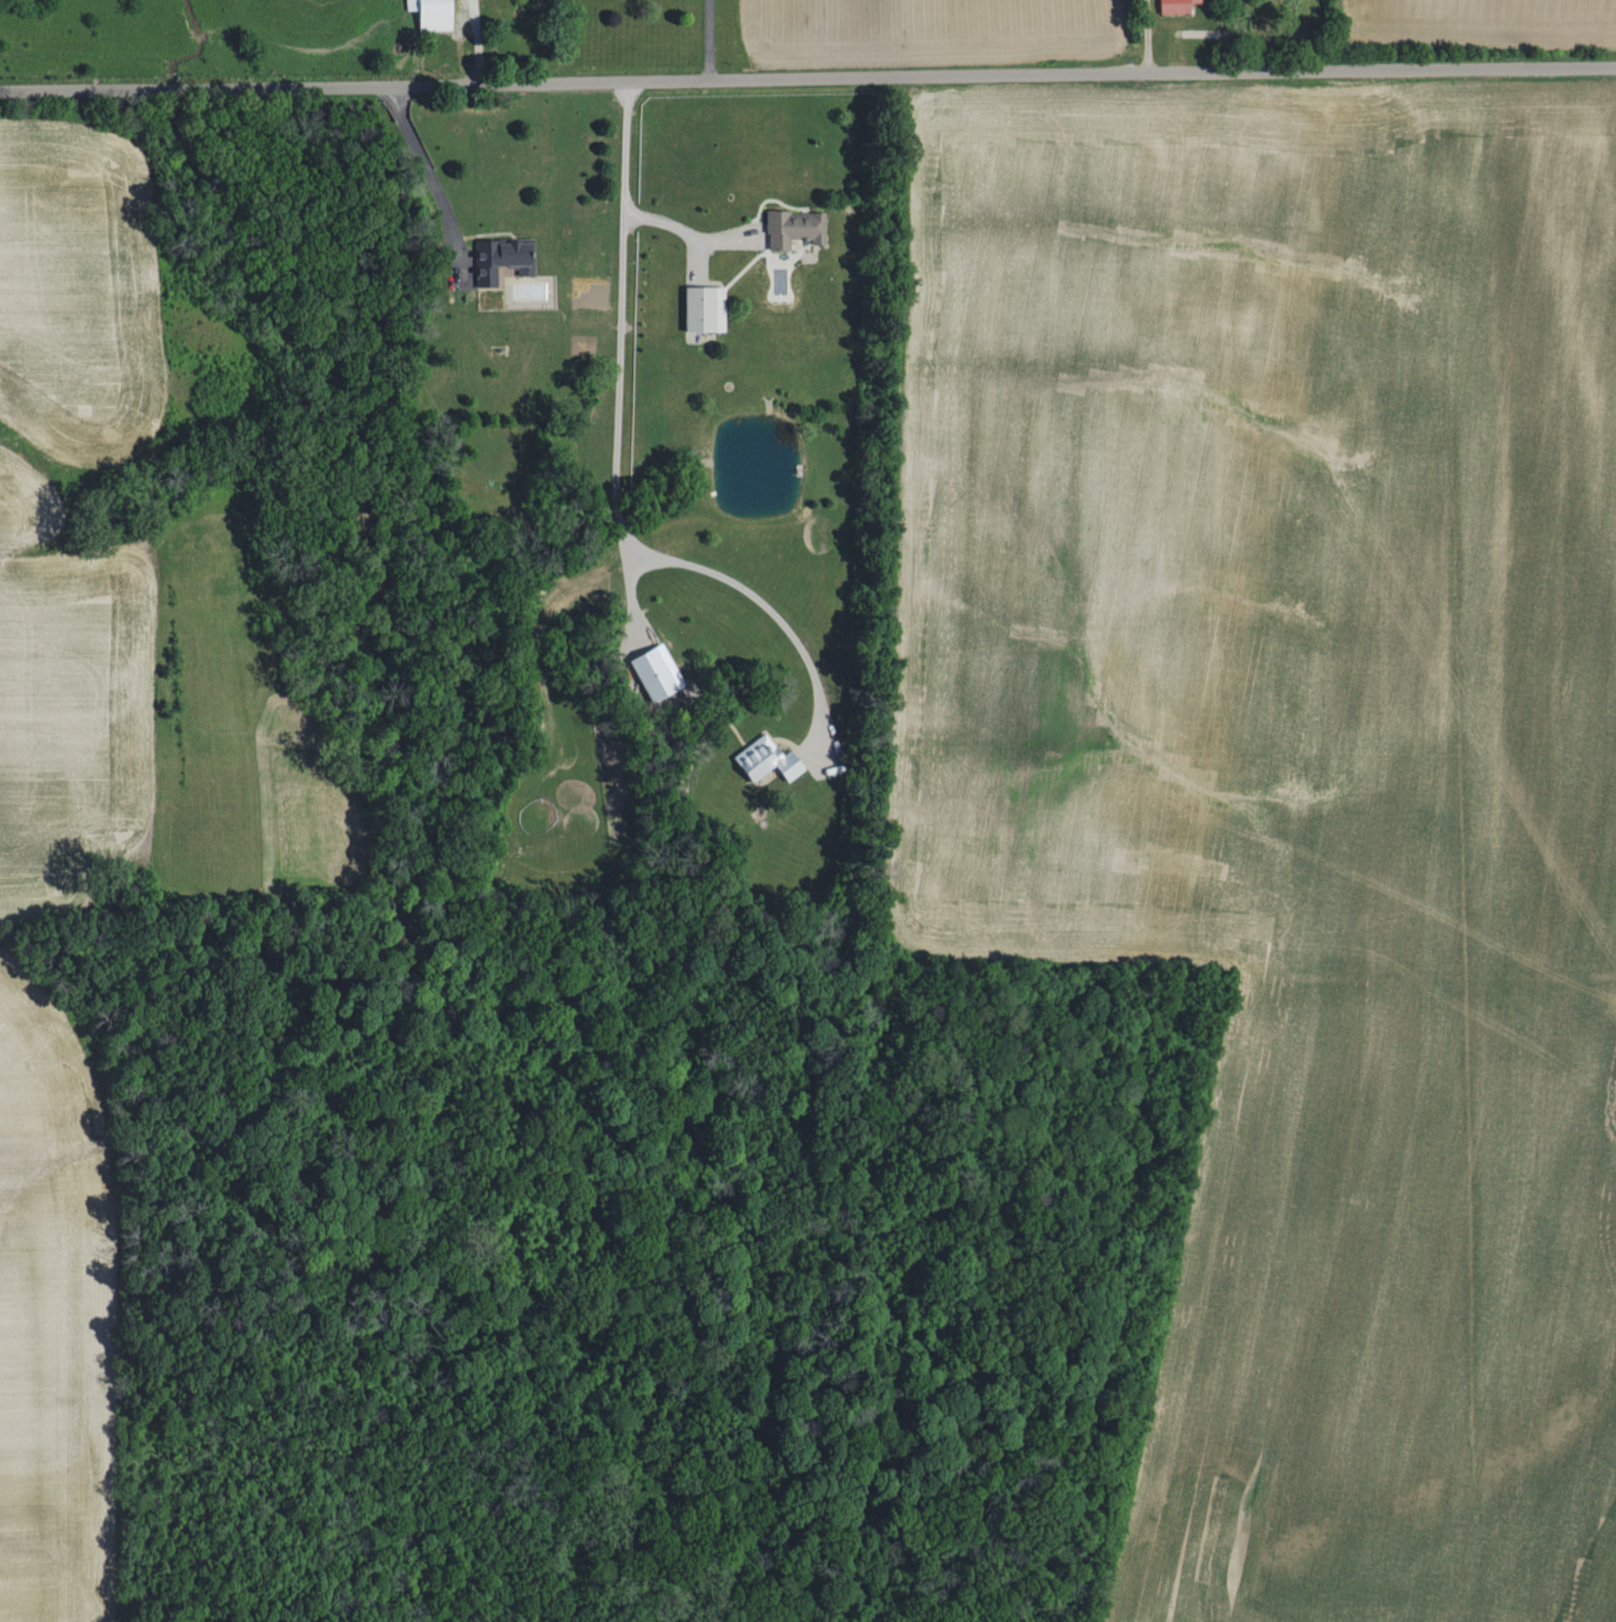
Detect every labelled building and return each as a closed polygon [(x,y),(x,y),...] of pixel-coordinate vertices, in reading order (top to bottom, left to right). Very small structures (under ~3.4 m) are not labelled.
[(421,11),(421,31),(455,30),(455,0),(409,0),(409,11),(421,11)] [(1205,0),(1163,0),(1163,14),(1194,13),(1193,4),(1205,4),(1205,0)] [(828,211),(813,212),(813,216),(794,216),(794,209),(770,209),(771,249),(793,249),(793,238),(815,238),(815,244),(829,244),(828,211)] [(500,286),(499,265),(521,265),(521,275),(537,274),(536,239),(479,240),(481,286),(500,286)] [(728,286),(687,285),(687,330),(728,331),(728,286)] [(634,657),(653,701),(687,686),(668,642),(634,657)] [(777,766),(789,782),(809,768),(795,749),(786,755),(769,732),(735,756),(754,783),(777,766)]
